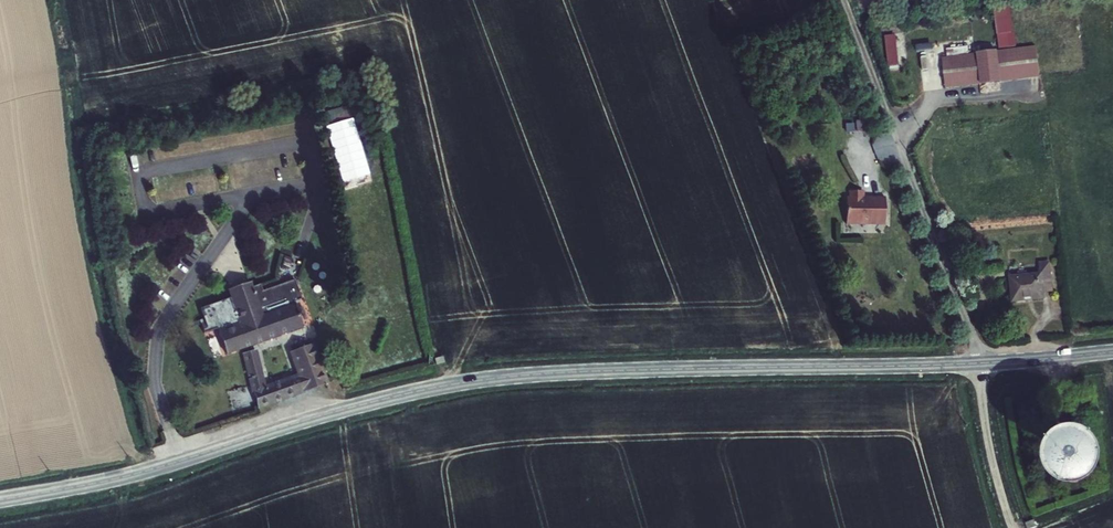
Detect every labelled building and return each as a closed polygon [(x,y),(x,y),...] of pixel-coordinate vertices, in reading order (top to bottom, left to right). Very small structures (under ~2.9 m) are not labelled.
[(943,88),(1039,77),(1035,45),(1012,48),(1008,5),(992,6),(997,49),(967,52),(966,47),(945,49),(946,57),(940,58),(943,88)] [(897,60),(905,59),(904,33),(896,33),(897,60)] [(885,34),(886,65),(896,64),(895,34),(885,34)] [(844,207),(841,207),(840,229),(854,229),(854,227),(863,228),(865,230),(873,230),(875,228),(878,228),(880,204),(864,203),(864,205),(858,204),(858,197),(848,197),(844,200),(844,207)] [(1050,297),(1047,270),(1037,272),(1039,281),(1008,286),(1011,307),(1041,304),(1040,298),(1050,297)] [(225,356),(241,351),(231,323),(246,318),(249,327),(261,323),(258,314),(281,306),(283,310),(302,303),(296,283),(263,294),(260,286),(252,289),(251,283),(227,292),(230,299),(199,309),(207,333),(217,330),(225,356)] [(246,318),(231,323),(241,351),(301,330),(296,313),(285,317),(283,310),(281,306),(258,314),(261,323),(249,327),(246,318)] [(268,386),(257,353),(243,357),(241,358),(256,406),(323,386),(308,344),(289,351),(296,377),(268,386)] [(1063,472),(1051,473),(1051,484),(1081,482),(1080,467),(1062,468),(1063,472)]
